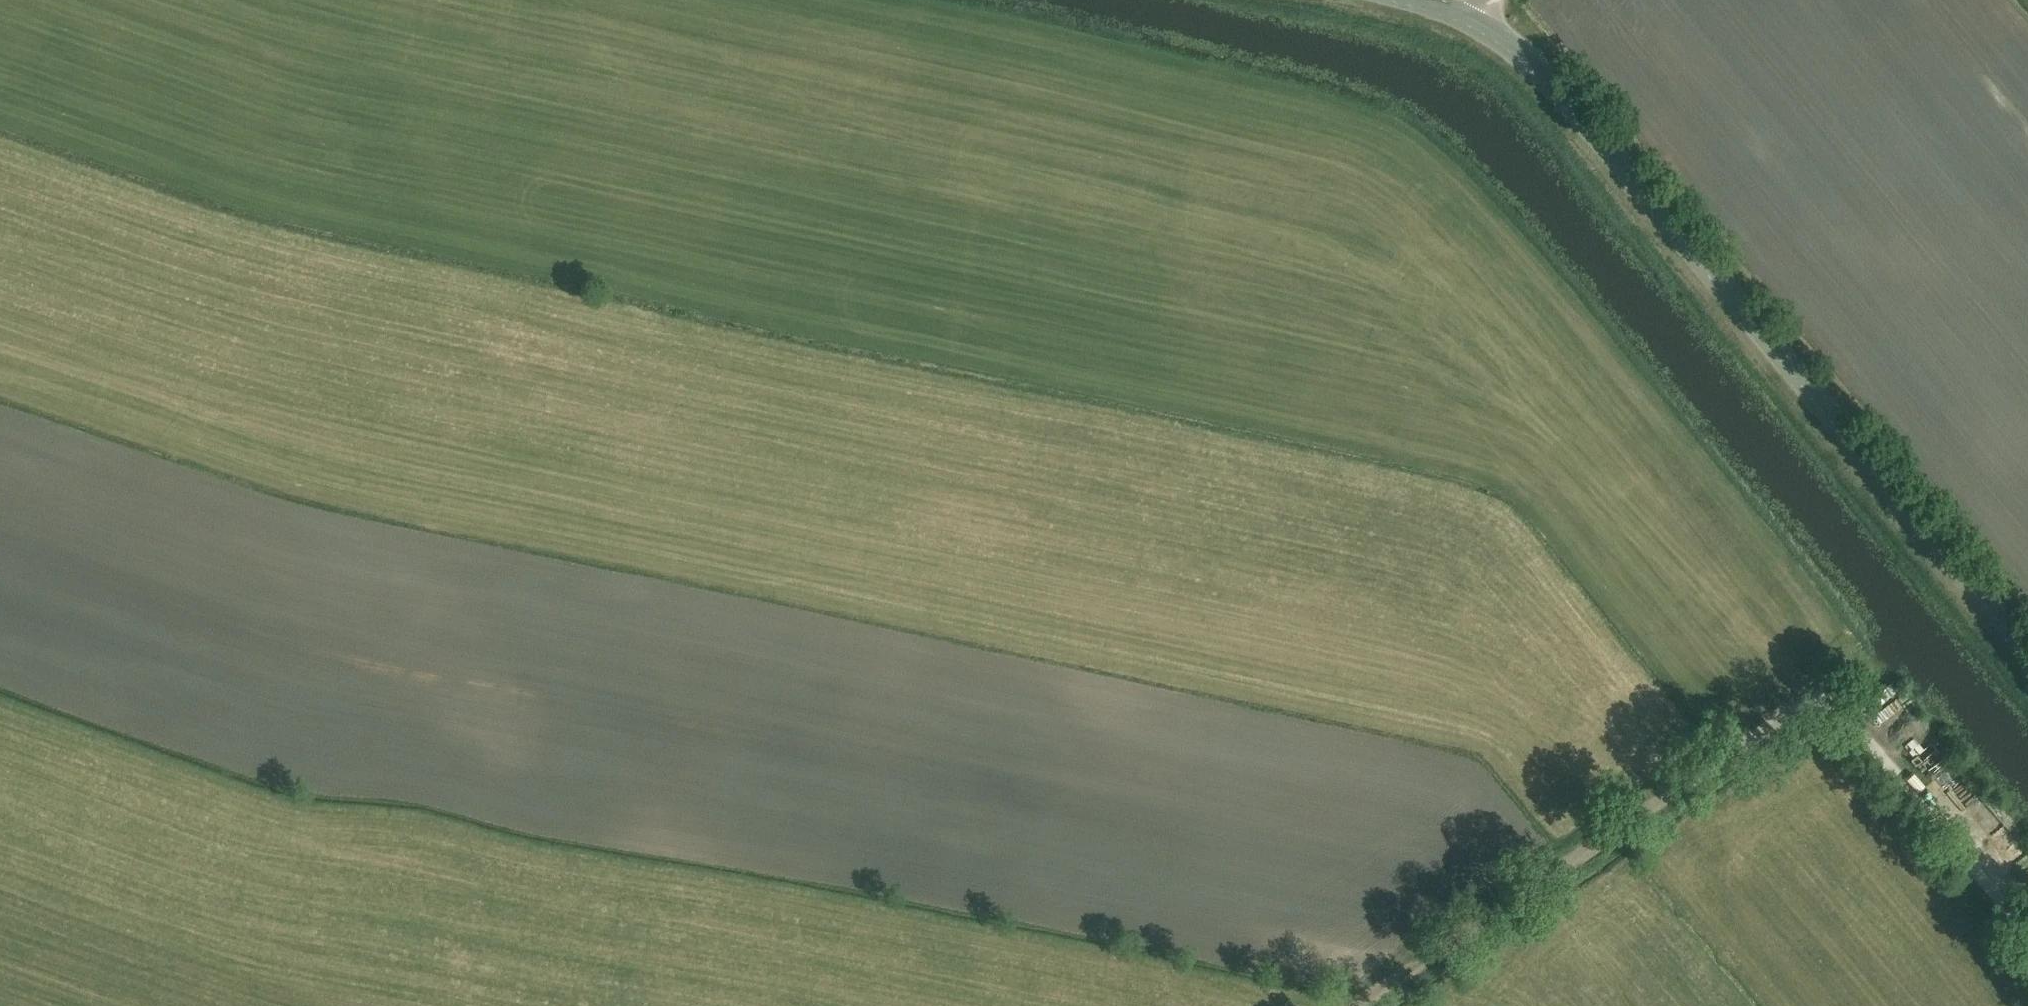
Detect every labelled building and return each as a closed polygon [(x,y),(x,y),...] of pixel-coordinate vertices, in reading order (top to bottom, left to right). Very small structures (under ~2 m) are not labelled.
[(1886,742),(1902,729),(1895,719),(1878,732),(1886,742)]
